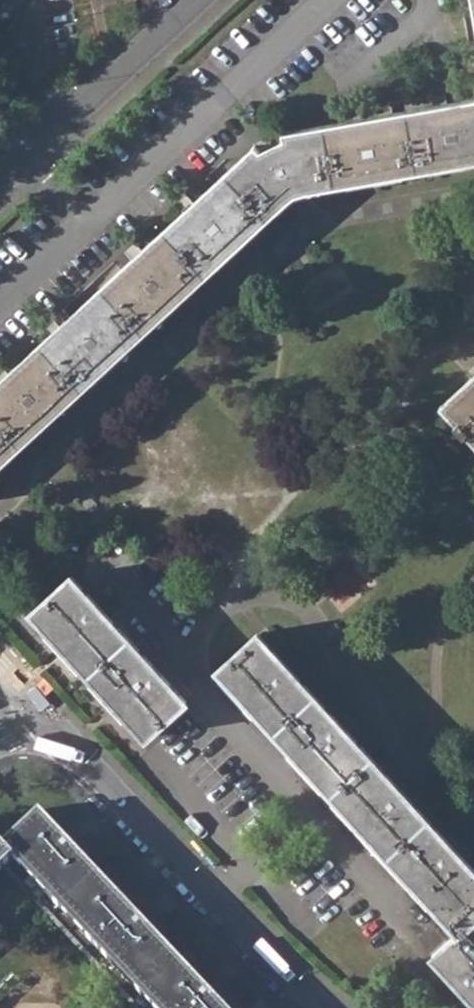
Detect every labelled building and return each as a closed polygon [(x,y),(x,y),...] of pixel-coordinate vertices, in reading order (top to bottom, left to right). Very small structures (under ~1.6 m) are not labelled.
[(203,278),(288,199),(309,189),(473,161),(473,97),(277,133),(277,140),(255,150),(251,145),(159,230),(168,241),(165,244),(176,255),(179,252),(203,278)] [(203,278),(179,252),(176,255),(165,244),(168,241),(159,230),(0,378),(0,466),(203,278)] [(473,448),(473,374),(438,409),(453,425),(451,428),(461,439),(464,438),(473,448)] [(33,613),(146,739),(185,704),(73,578),(33,613)] [(473,1001),(473,921),(473,872),(259,638),(219,673),(460,934),(433,958),(473,1001)] [(37,815),(0,848),(0,870),(11,860),(151,1007),(220,1007),(37,815)]
